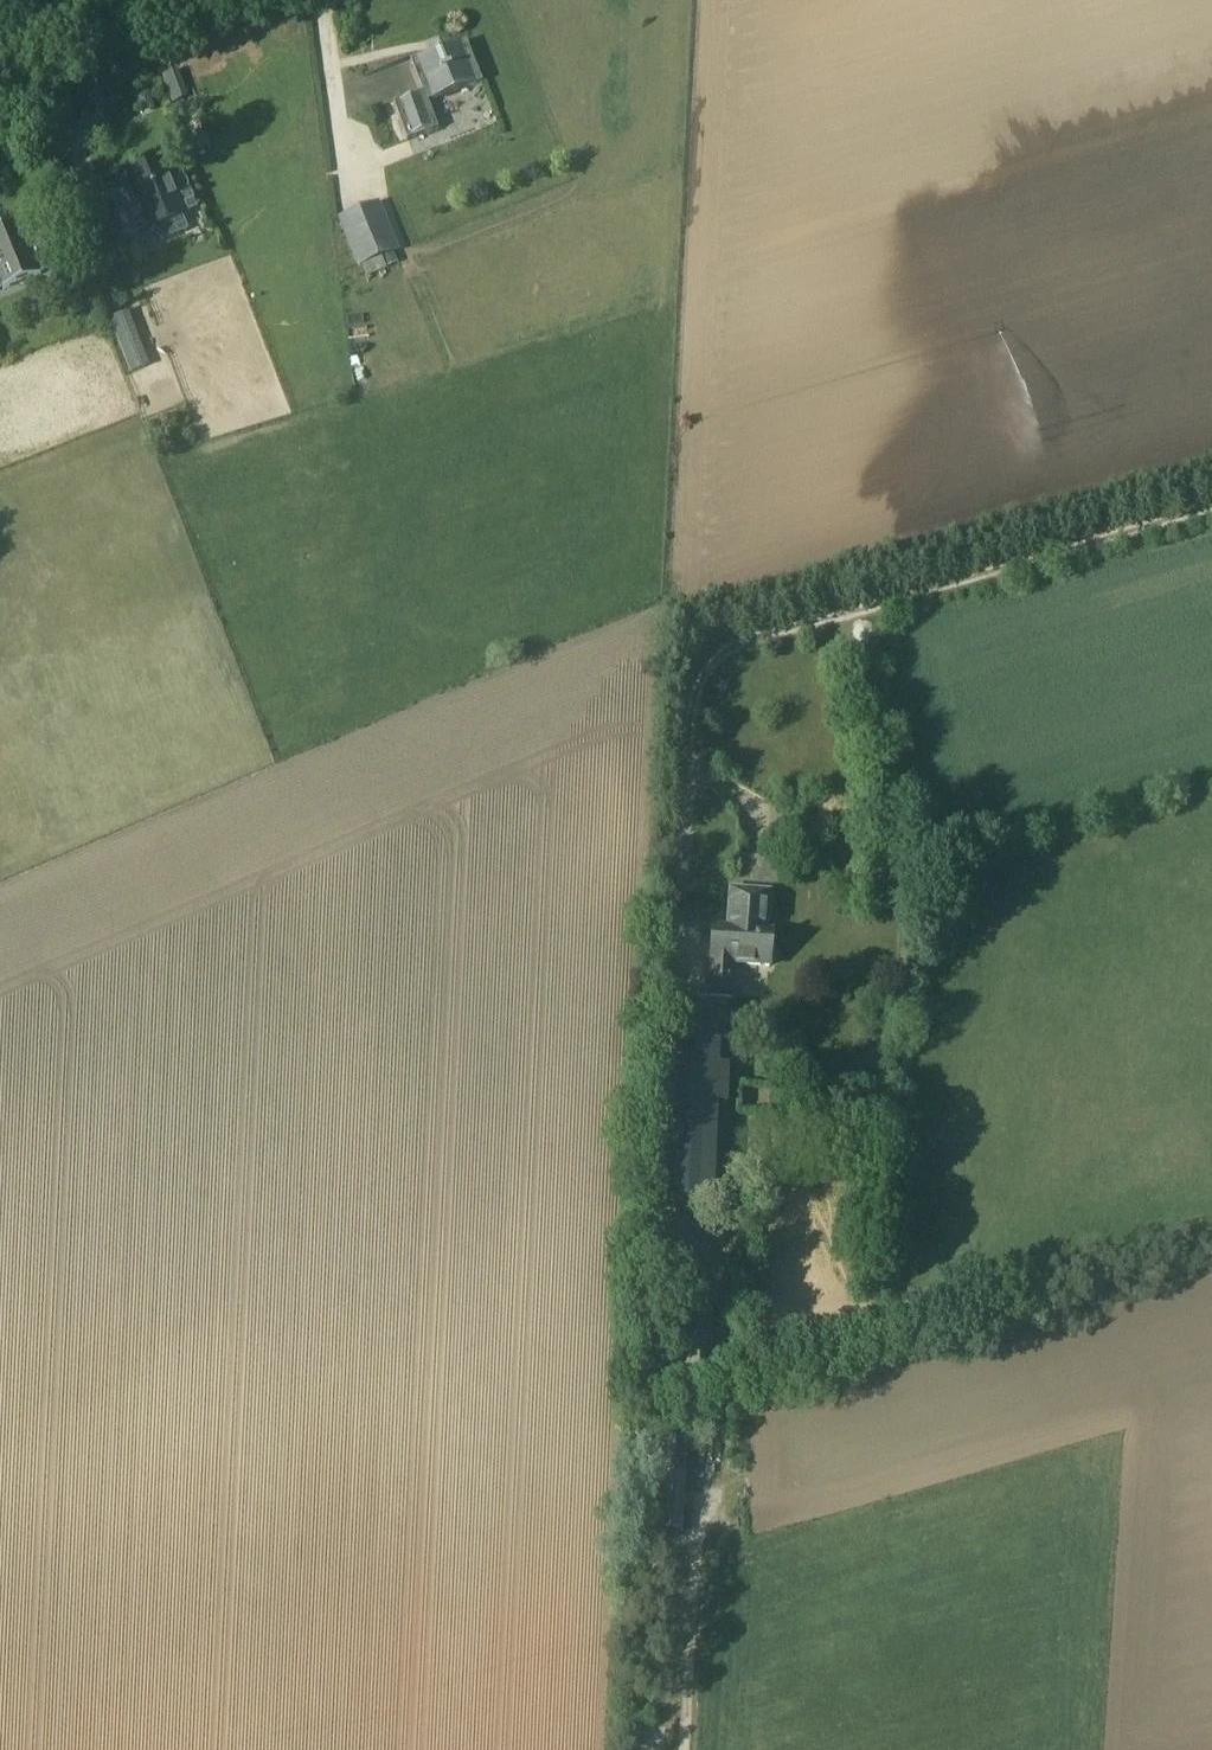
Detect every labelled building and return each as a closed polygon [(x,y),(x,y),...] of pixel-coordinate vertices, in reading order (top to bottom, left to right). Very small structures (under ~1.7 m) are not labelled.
[(423,96),(393,107),(407,142),(438,130),(428,104),(482,83),(466,42),(410,64),(423,96)] [(168,95),(184,89),(177,71),(161,77),(168,95)] [(192,155),(193,154),(211,148),(205,130),(185,138),(192,155)] [(112,204),(90,213),(109,261),(131,252),(126,238),(146,230),(147,232),(153,230),(159,243),(186,232),(180,219),(185,217),(184,215),(196,210),(182,176),(170,181),(164,165),(129,179),(137,200),(135,201),(136,205),(116,214),(112,204)] [(375,206),(343,219),(361,265),(362,265),(367,278),(386,270),(381,257),(394,252),(375,206)] [(1,283),(4,290),(5,291),(40,276),(54,271),(40,236),(26,241),(19,224),(0,231),(0,283),(1,283)] [(129,374),(146,368),(125,314),(109,321),(129,374)] [(729,888),(726,931),(713,930),(711,963),(712,964),(710,997),(732,999),(734,965),(770,967),(772,935),(769,935),(772,891),(729,888)] [(659,1048),(654,1203),(724,1205),(730,1051),(659,1048)] [(713,1249),(703,1250),(705,1274),(715,1274),(713,1249)]
